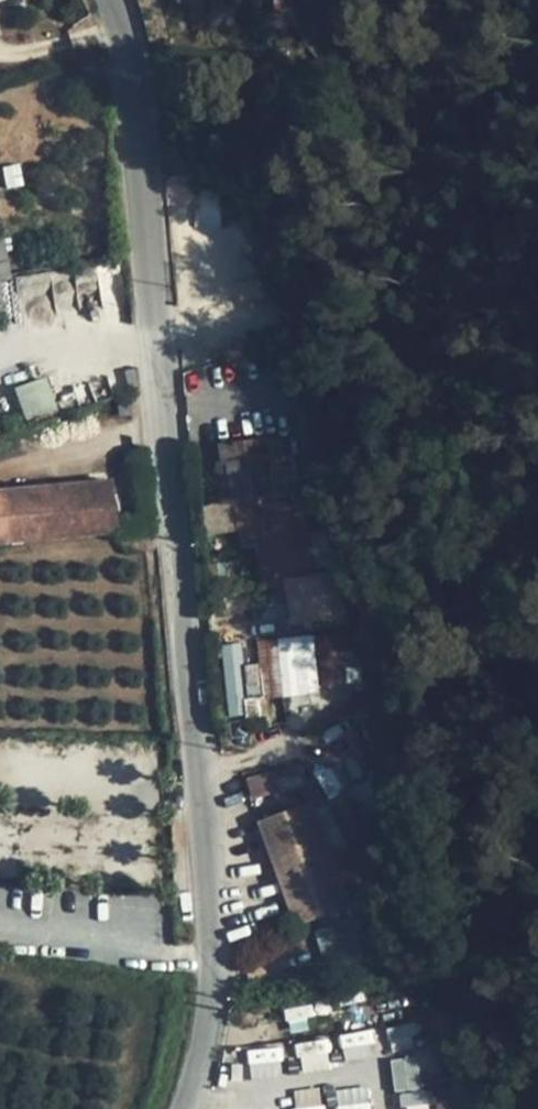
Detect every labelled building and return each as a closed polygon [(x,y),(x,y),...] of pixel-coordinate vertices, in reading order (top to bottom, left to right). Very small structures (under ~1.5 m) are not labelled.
[(220,8),(241,6),(241,0),(219,0),(220,8)] [(9,313),(0,252),(0,315),(9,313)] [(46,377),(14,387),(25,420),(57,409),(46,377)] [(118,396),(119,409),(132,408),(131,396),(118,396)] [(132,408),(119,409),(119,418),(132,417),(132,408)] [(281,439),(220,446),(222,463),(228,462),(229,477),(232,499),(271,493),(269,474),(284,473),(281,439)] [(229,477),(228,462),(222,463),(215,464),(217,478),(229,477)] [(284,473),(269,474),(271,493),(286,492),(284,473)] [(117,533),(112,481),(0,492),(0,543),(117,533)] [(258,538),(266,592),(316,585),(308,530),(258,538)] [(314,635),(294,637),(300,696),(320,693),(314,635)] [(294,637),(278,638),(283,697),(300,696),(294,637)] [(278,638),(257,640),(263,699),(283,697),(278,638)] [(242,642),(222,645),(229,717),(248,714),(242,642)] [(284,790),(280,770),(246,777),(250,797),(284,790)] [(358,792),(351,797),(364,818),(372,813),(358,792)] [(351,835),(368,824),(364,818),(351,797),(333,809),(351,835)] [(329,854),(313,811),(310,802),(259,821),(296,925),(347,907),(329,854)] [(313,811),(329,854),(349,846),(326,807),(313,811)] [(347,907),(367,900),(377,896),(359,842),(349,846),(329,854),(347,907)] [(367,900),(347,907),(352,919),(371,912),(367,900)] [(329,981),(345,976),(332,926),(315,931),(329,981)] [(244,1051),(251,1080),(286,1072),(279,1043),(244,1051)] [(419,1056),(391,1058),(393,1091),(421,1088),(419,1056)]
